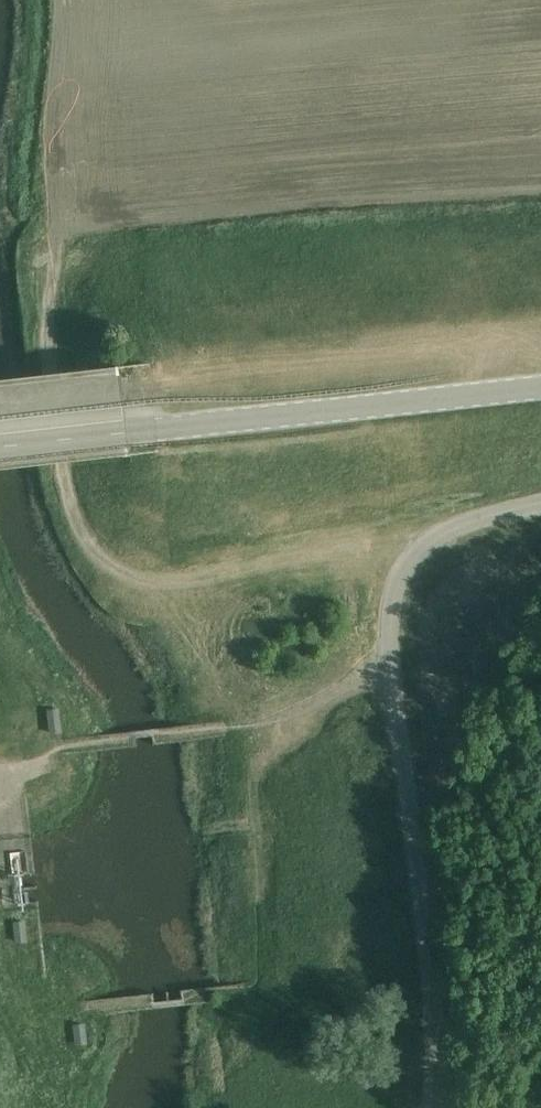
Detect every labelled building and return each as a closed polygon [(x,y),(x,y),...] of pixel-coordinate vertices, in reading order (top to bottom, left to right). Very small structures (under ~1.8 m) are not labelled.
[(59,708),(46,710),(49,733),(62,732),(59,708)] [(25,921),(13,922),(15,942),(27,941),(25,921)] [(85,1023),(73,1024),(75,1045),(88,1043),(85,1023)]
